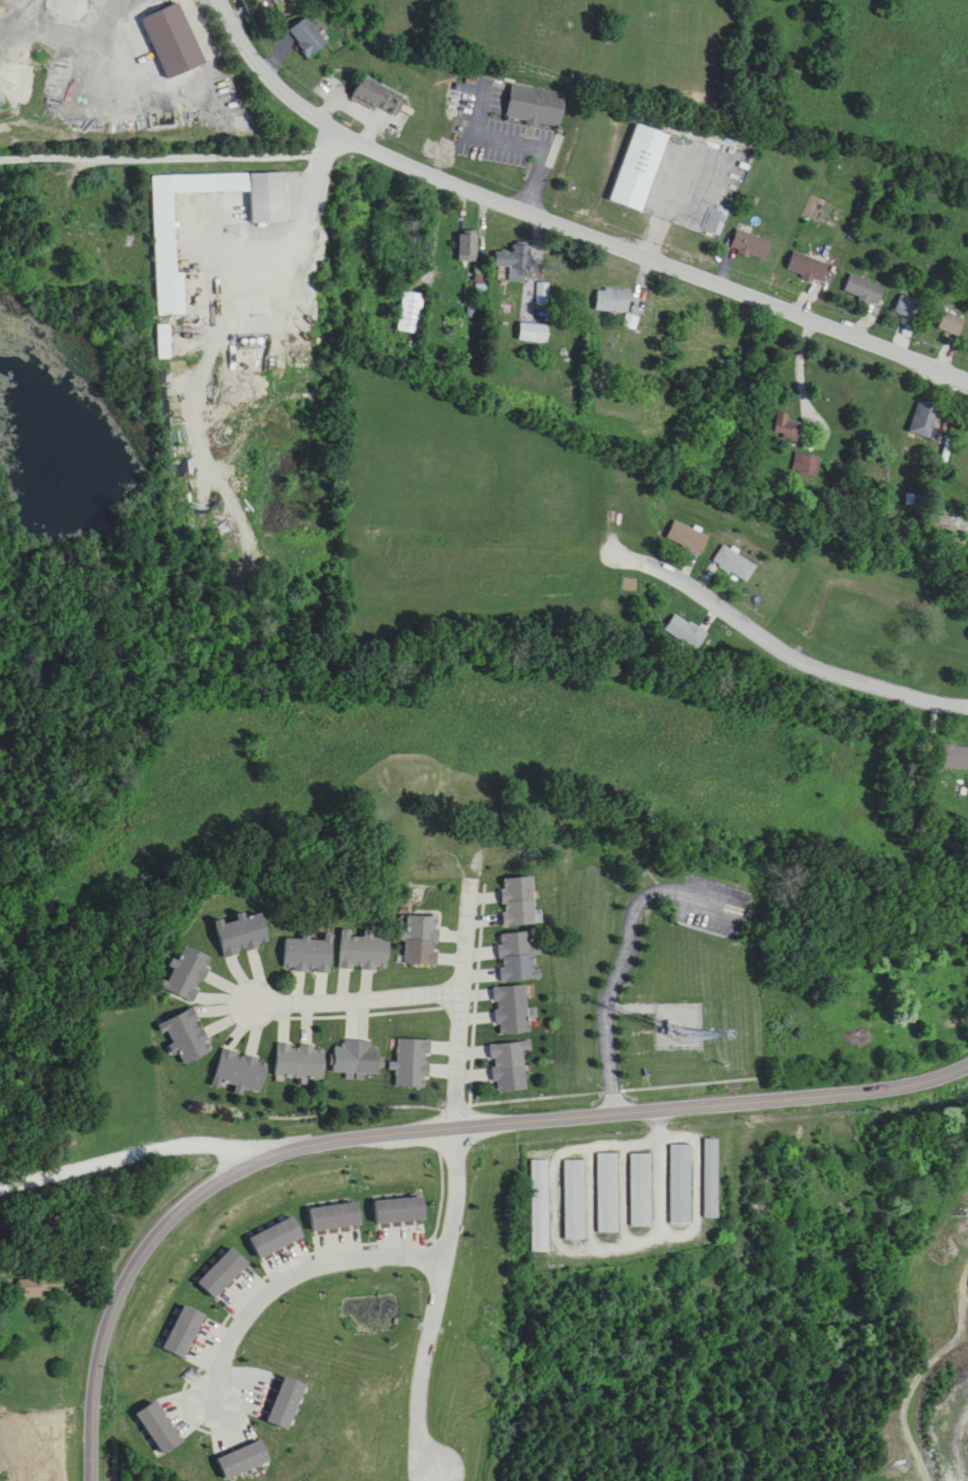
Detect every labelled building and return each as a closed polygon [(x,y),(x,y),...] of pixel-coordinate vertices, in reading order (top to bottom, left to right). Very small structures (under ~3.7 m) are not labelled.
[(307,57),(327,45),(308,17),(289,30),(307,57)] [(406,99),(361,79),(352,99),(398,118),(406,99)] [(507,118),(561,128),(567,94),(513,84),(507,118)] [(669,135),(636,125),(612,203),(644,213),(669,135)] [(153,176),(157,317),(184,316),(183,273),(176,273),(174,194),(251,192),(251,203),(226,204),(227,224),(291,223),(289,173),(153,176)] [(764,263),(772,243),(738,230),(731,249),(764,263)] [(477,235),(460,235),(460,263),(477,263),(477,235)] [(528,283),(530,247),(514,246),(513,254),(497,253),(496,268),(511,269),(510,282),(528,283)] [(787,270),(821,284),(829,266),(795,252),(787,270)] [(886,288),(852,275),(844,294),(878,307),(886,288)] [(598,289),(596,310),(628,313),(630,292),(598,289)] [(397,331),(417,335),(425,296),(404,292),(397,331)] [(896,313),(915,320),(922,303),(903,296),(896,313)] [(959,338),(966,320),(945,312),(939,330),(959,338)] [(548,344),(549,326),(521,325),(520,342),(548,344)] [(927,441),(941,409),(923,401),(909,432),(927,441)] [(803,421),(779,414),(773,435),(797,442),(803,421)] [(820,458),(796,453),(792,473),(817,478),(820,458)] [(709,536),(675,522),(667,541),(701,555),(709,536)] [(746,584),(757,567),(724,545),(713,562),(746,584)] [(617,602),(604,602),(604,616),(617,616),(617,602)] [(665,631),(696,650),(707,633),(676,614),(665,631)] [(967,770),(967,748),(939,746),(938,769),(967,770)] [(535,926),(533,879),(500,880),(502,927),(535,926)] [(267,947),(259,914),(213,925),(221,958),(267,947)] [(438,967),(439,918),(406,917),(405,966),(438,967)] [(340,969),(387,972),(389,941),(372,940),(372,935),(342,933),(340,969)] [(501,982),(540,981),(538,933),(500,935),(501,982)] [(333,937),(324,936),(324,942),(310,942),(310,939),(285,938),(283,972),(331,975),(333,937)] [(211,961),(180,946),(160,990),(191,1004),(211,961)] [(496,988),(498,1036),(530,1035),(529,987),(496,988)] [(183,1066),(212,1053),(192,1009),(158,1025),(162,1034),(168,1032),(183,1066)] [(431,1042),(400,1040),(399,1063),(391,1062),(390,1072),(398,1072),(398,1088),(430,1089),(431,1042)] [(335,1074),(379,1075),(380,1043),(335,1042),(335,1074)] [(526,1044),(492,1046),(494,1093),(528,1092),(526,1044)] [(277,1079),(324,1080),(325,1047),(278,1045),(277,1079)] [(260,1058),(223,1050),(215,1083),(261,1093),(267,1066),(258,1064),(260,1058)] [(704,1218),(718,1218),(718,1139),(704,1139),(704,1218)] [(670,1145),(670,1224),(690,1224),(690,1145),(670,1145)] [(617,1233),(617,1153),(598,1153),(598,1233),(617,1233)] [(631,1226),(650,1226),(650,1154),(631,1154),(631,1226)] [(549,1160),(532,1160),(532,1253),(549,1253),(549,1160)] [(565,1240),(584,1240),(584,1160),(565,1160),(565,1240)] [(424,1221),(423,1197),(375,1199),(376,1223),(424,1221)] [(313,1231),(361,1225),(358,1203),(310,1208),(313,1231)] [(259,1257),(303,1238),(294,1217),(250,1237),(259,1257)] [(198,1282),(214,1298),(249,1264),(233,1247),(198,1282)] [(204,1314),(183,1304),(164,1350),(185,1359),(204,1314)] [(181,1442),(155,1402),(136,1413),(162,1454),(181,1442)] [(269,1461),(261,1441),(217,1459),(225,1479),(269,1461)]
